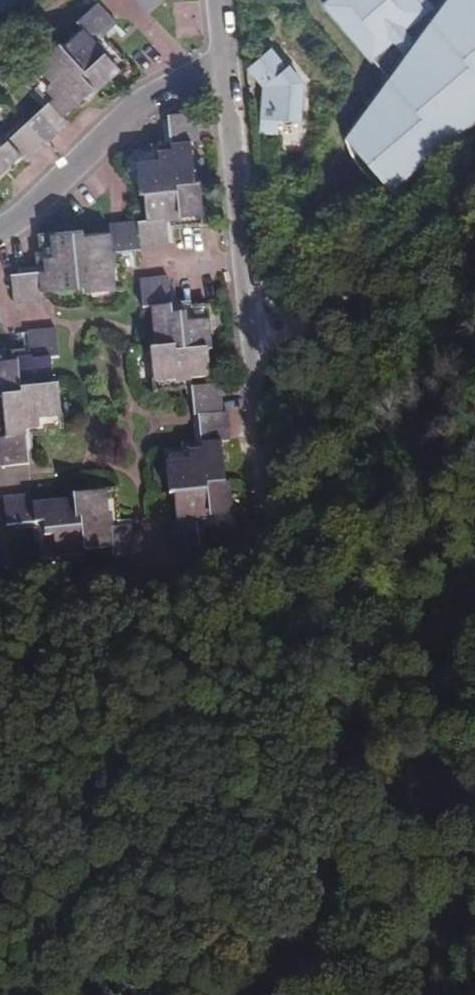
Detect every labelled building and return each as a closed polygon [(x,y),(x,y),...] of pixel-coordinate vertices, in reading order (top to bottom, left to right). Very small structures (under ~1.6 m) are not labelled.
[(24,151),(31,157),(73,117),(68,111),(97,83),(101,87),(132,58),(114,39),(108,45),(101,38),(107,31),(122,18),(106,0),(99,0),(82,16),(88,22),(68,41),(64,38),(34,66),(45,79),(50,84),(53,83),(60,89),(53,96),(11,135),(5,141),(0,136),(0,173),(24,151)] [(474,125),(474,0),(332,0),(324,7),(378,71),(365,103),(350,135),(363,156),(379,173),(399,190),(474,125)] [(108,45),(114,39),(107,31),(101,38),(108,45)] [(270,89),(256,133),(281,138),(278,145),(306,151),(316,119),(305,105),(312,84),(292,60),(289,64),(265,36),(256,44),(266,55),(251,68),(270,89)] [(41,83),(53,96),(60,89),(53,83),(50,84),(45,79),(41,83)] [(52,264),(42,265),(16,267),(18,297),(45,294),(45,286),(87,282),(87,286),(128,281),(126,258),(117,258),(116,246),(125,245),(172,241),(171,221),(170,212),(181,211),(182,219),(206,217),(203,175),(199,175),(196,135),(203,134),(201,105),(174,108),(176,137),(177,147),(166,148),(165,144),(158,145),(140,146),(144,186),(148,186),(151,214),(113,218),(113,226),(86,229),(85,225),(45,230),(46,247),(46,254),(51,254),(52,264)] [(0,131),(0,136),(5,141),(11,135),(0,123),(0,131)] [(158,139),(158,145),(165,144),(166,148),(177,147),(176,137),(158,139)] [(170,212),(171,221),(182,219),(181,211),(170,212)] [(117,258),(126,258),(125,245),(116,246),(117,258)] [(41,247),(42,265),(52,264),(51,254),(46,254),(46,247),(41,247)] [(159,383),(183,381),(182,371),(195,370),(214,368),(211,343),(217,342),(212,299),(193,300),(188,301),(188,303),(177,304),(176,297),(173,270),(146,273),(148,300),(155,300),(159,341),(156,341),(159,383)] [(188,301),(193,300),(193,295),(176,297),(177,304),(188,303),(188,301)] [(3,434),(6,463),(34,460),(32,431),(31,423),(40,421),(41,425),(48,424),(67,422),(63,379),(59,379),(56,353),(62,352),(59,323),(33,326),(34,346),(35,355),(24,356),(23,347),(0,348),(0,366),(2,393),(8,393),(11,434),(3,434)] [(34,346),(23,347),(24,356),(35,355),(34,346)] [(183,381),(196,379),(195,370),(182,371),(183,381)] [(205,541),(204,522),(204,514),(215,513),(216,521),(239,518),(236,475),(231,475),(228,435),(233,434),(232,405),(228,405),(225,376),(196,379),(198,409),(204,408),(207,437),(207,446),(200,447),(199,443),(190,444),(171,446),(175,488),(179,487),(182,515),(176,515),(178,545),(205,541)] [(31,423),(32,431),(49,429),(48,424),(41,425),(40,421),(31,423)] [(190,438),(190,444),(199,443),(200,447),(207,446),(207,437),(190,438)] [(37,491),(9,495),(11,521),(40,518),(48,518),(48,529),(47,530),(48,537),(49,555),(89,551),(90,545),(117,542),(118,550),(145,549),(142,519),(124,521),(116,522),(115,510),(122,510),(120,486),(78,490),(78,495),(38,498),(37,491)] [(124,521),(122,510),(115,510),(116,522),(124,521)] [(204,514),(204,522),(216,521),(215,513),(204,514)] [(48,518),(40,518),(42,537),(48,537),(47,530),(48,529),(48,518)]
